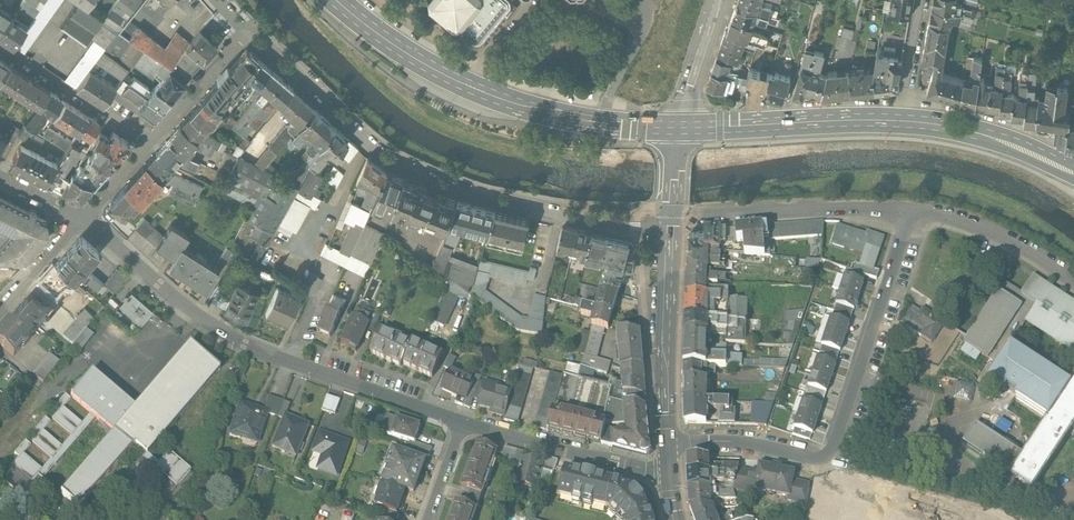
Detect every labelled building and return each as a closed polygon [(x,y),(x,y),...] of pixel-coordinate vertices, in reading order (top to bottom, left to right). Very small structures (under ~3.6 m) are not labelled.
[(11,18),(19,23),(22,19),(25,20),(39,0),(22,0),(11,16),(11,18)] [(13,47),(24,53),(62,0),(47,0),(27,28),(13,47)] [(78,3),(88,9),(94,0),(74,0),(78,3)] [(113,8),(127,19),(142,0),(119,0),(113,8)] [(429,1),(430,10),(454,29),(463,28),(466,31),(465,33),(475,41),(480,40),(483,36),(509,5),(509,4),(508,0),(430,0),(429,1)] [(736,5),(769,15),(771,7),(762,5),(762,7),(759,6),(761,0),(738,0),(736,5)] [(889,12),(892,13),(895,13),(910,16),(912,0),(891,0),(889,12)] [(932,5),(960,12),(961,7),(962,3),(955,2),(956,0),(933,0),(932,5)] [(509,5),(483,36),(489,40),(491,40),(517,8),(517,7),(510,2),(509,4),(509,5)] [(88,9),(78,3),(61,27),(84,45),(90,37),(103,20),(88,9)] [(769,15),(736,5),(732,18),(752,25),(755,17),(758,18),(757,20),(766,23),(769,15)] [(960,12),(932,5),(930,19),(949,25),(950,25),(952,18),(960,20),(961,17),(962,12),(960,12)] [(975,10),(961,7),(960,12),(962,12),(973,15),(975,10)] [(127,19),(113,8),(104,20),(118,30),(127,19)] [(884,11),(864,8),(862,16),(883,20),(884,11)] [(0,9),(0,33),(11,18),(11,16),(0,9)] [(889,12),(884,11),(883,20),(882,25),(890,26),(892,13),(889,12)] [(973,15),(962,12),(961,17),(972,21),(973,15)] [(910,16),(895,13),(891,32),(906,35),(910,16)] [(0,33),(0,38),(13,47),(27,28),(19,23),(11,18),(0,33)] [(752,25),(732,18),(727,32),(752,40),(757,41),(765,43),(767,36),(753,31),(753,32),(750,31),(752,25)] [(139,28),(127,19),(118,30),(132,40),(136,42),(143,32),(139,28)] [(949,25),(930,19),(925,44),(945,48),(949,25)] [(118,30),(104,20),(103,20),(90,37),(95,40),(65,80),(77,88),(89,72),(95,63),(103,52),(118,30)] [(118,30),(103,52),(116,61),(117,62),(132,40),(118,30)] [(176,31),(165,47),(179,57),(186,48),(190,42),(176,31)] [(727,32),(725,31),(721,44),(741,50),(743,43),(751,45),(752,40),(727,32)] [(165,47),(143,32),(136,42),(145,49),(157,57),(165,47)] [(190,42),(186,48),(202,62),(216,46),(199,32),(190,42)] [(856,40),(838,35),(837,39),(834,47),(853,52),(856,40)] [(741,50),(721,44),(718,52),(738,61),(741,50)] [(945,48),(925,44),(922,61),(935,63),(933,71),(927,90),(959,100),(963,79),(941,72),(944,58),(943,58),(945,48)] [(179,57),(165,47),(157,57),(164,62),(171,67),(179,57)] [(885,47),(883,53),(877,52),(874,67),(873,73),(875,90),(897,87),(902,61),(898,60),(898,57),(894,56),(895,49),(885,47)] [(179,57),(171,67),(168,70),(184,83),(202,62),(186,48),(179,57)] [(983,49),(975,48),(974,56),(982,57),(983,49)] [(157,57),(145,49),(134,65),(152,77),(157,70),(164,62),(157,57)] [(800,69),(793,94),(802,96),(815,52),(805,50),(800,68),(800,69)] [(815,52),(802,96),(807,97),(809,92),(821,96),(827,75),(815,72),(816,70),(818,70),(819,70),(823,54),(815,51),(815,52)] [(116,61),(103,52),(95,63),(108,72),(116,61)] [(243,52),(202,100),(216,112),(225,100),(259,60),(249,52),(243,52)] [(970,80),(963,78),(963,79),(959,100),(975,105),(975,104),(979,77),(982,57),(974,56),(970,77),(971,77),(970,80)] [(780,59),(775,57),(772,67),(777,68),(780,59)] [(0,60),(0,81),(11,67),(0,60)] [(259,60),(225,100),(232,106),(250,83),(249,82),(251,80),(257,85),(270,70),(259,60)] [(725,63),(716,60),(712,73),(727,78),(729,79),(730,74),(727,72),(729,64),(725,63)] [(117,62),(116,61),(108,72),(121,80),(126,73),(129,70),(117,62)] [(184,83),(168,70),(171,67),(164,62),(157,70),(162,74),(158,79),(160,81),(155,87),(171,98),(184,83)] [(11,67),(0,81),(0,82),(16,92),(17,90),(28,97),(27,99),(39,106),(40,107),(50,92),(11,67)] [(874,67),(848,70),(848,71),(848,72),(851,92),(875,90),(873,73),(874,67)] [(835,68),(828,69),(827,72),(828,72),(827,75),(821,96),(851,92),(848,72),(836,73),(836,71),(835,71),(835,68)] [(760,72),(749,69),(746,77),(746,91),(746,98),(761,102),(769,77),(760,74),(760,72)] [(270,70),(257,85),(264,90),(262,92),(261,92),(250,106),(252,108),(255,105),(259,108),(281,79),(270,70)] [(1029,72),(1023,71),(1022,76),(1020,76),(1019,82),(1028,83),(1029,72)] [(115,88),(89,72),(77,88),(103,105),(109,96),(114,90),(115,88)] [(985,78),(979,77),(975,104),(1000,108),(999,111),(1000,111),(1004,78),(1004,73),(996,72),(995,82),(997,83),(996,86),(983,85),(985,78)] [(1036,72),(1029,72),(1028,83),(1027,87),(1035,88),(1036,72)] [(155,87),(154,87),(148,94),(147,93),(148,91),(148,88),(126,73),(121,80),(127,84),(163,108),(171,98),(155,87)] [(727,78),(712,73),(707,88),(726,94),(728,88),(725,87),(727,78)] [(774,75),(770,74),(769,77),(761,102),(768,102),(770,97),(781,100),(782,100),(790,78),(777,74),(778,73),(775,73),(774,75)] [(746,77),(736,75),(734,82),(740,83),(739,89),(746,91),(746,77)] [(1012,79),(1004,78),(1000,111),(1012,113),(1011,116),(1012,116),(1014,95),(1014,93),(1008,92),(1008,89),(1011,87),(1012,79)] [(281,79),(259,108),(262,111),(260,114),(263,117),(263,116),(274,103),(273,102),(275,100),(280,105),(293,89),(281,79)] [(115,88),(114,90),(120,94),(123,91),(122,91),(127,84),(121,80),(115,88)] [(1028,83),(1019,82),(1019,91),(1021,93),(1020,96),(1014,95),(1012,116),(1024,118),(1023,121),(1024,122),(1027,87),(1028,83)] [(163,108),(127,84),(122,91),(123,91),(137,101),(141,100),(142,98),(144,99),(138,106),(145,110),(155,117),(163,108)] [(1057,86),(1047,85),(1045,97),(1048,98),(1048,101),(1039,99),(1038,102),(1037,123),(1038,124),(1037,125),(1039,128),(1045,128),(1047,127),(1051,128),(1057,86)] [(1057,86),(1051,128),(1056,128),(1054,138),(1055,141),(1065,145),(1068,123),(1069,115),(1063,114),(1063,112),(1064,112),(1067,87),(1057,86)] [(1035,88),(1027,87),(1024,122),(1037,123),(1038,102),(1031,102),(1031,98),(1034,97),(1035,88)] [(280,105),(278,107),(295,121),(293,123),(292,121),(288,126),(287,125),(255,164),(264,169),(287,141),(313,108),(293,89),(280,105)] [(120,94),(114,90),(109,96),(140,117),(145,110),(138,106),(120,94)] [(62,100),(50,92),(40,107),(39,109),(45,112),(52,117),(62,100)] [(216,112),(202,100),(189,114),(205,127),(209,123),(214,127),(217,123),(218,123),(219,123),(223,119),(222,118),(216,112)] [(88,117),(65,102),(54,118),(67,127),(65,130),(68,132),(70,129),(72,130),(73,130),(78,133),(88,117)] [(237,121),(232,128),(239,133),(259,108),(255,105),(252,108),(250,106),(237,121)] [(39,106),(24,124),(35,131),(43,120),(45,112),(39,109),(40,107),(39,106)] [(259,108),(239,133),(246,138),(252,129),(254,131),(256,128),(257,129),(265,118),(263,116),(263,117),(260,114),(262,111),(259,108)] [(313,108),(287,141),(294,146),(303,134),(303,131),(306,131),(306,132),(310,135),(324,117),(313,108)] [(189,114),(179,125),(195,139),(197,137),(219,148),(222,142),(205,133),(204,133),(203,134),(200,133),(205,127),(189,114)] [(71,143),(71,144),(75,147),(82,136),(87,139),(85,141),(88,143),(99,125),(88,117),(78,133),(71,143)] [(232,117),(227,123),(232,128),(237,121),(232,117)] [(324,117),(310,135),(314,138),(315,138),(316,141),(313,142),(307,149),(314,154),(334,127),(324,117)] [(1068,123),(1065,145),(1073,147),(1073,123),(1068,123)] [(35,131),(24,124),(20,129),(17,136),(29,142),(35,131)] [(15,125),(9,140),(14,143),(17,136),(20,129),(15,125)] [(179,125),(166,141),(181,155),(191,143),(221,159),(225,151),(219,148),(197,137),(195,139),(179,125)] [(314,154),(305,165),(311,169),(311,168),(317,172),(319,168),(318,166),(327,155),(326,152),(325,151),(326,150),(330,151),(335,155),(337,153),(348,139),(334,127),(314,154)] [(71,143),(48,128),(43,136),(66,151),(71,144),(71,143)] [(128,142),(112,133),(109,139),(98,133),(93,141),(120,156),(129,146),(128,142)] [(247,139),(240,148),(245,150),(251,142),(247,139)] [(348,139),(337,153),(347,161),(358,149),(348,139)] [(120,156),(93,141),(92,143),(97,147),(90,158),(108,169),(120,156)] [(181,155),(166,141),(155,153),(172,167),(181,155)] [(58,164),(46,183),(62,191),(68,179),(62,176),(76,155),(83,159),(85,155),(85,153),(75,147),(71,144),(66,151),(58,164)] [(58,164),(21,146),(11,165),(46,183),(58,164)] [(172,167),(155,153),(145,164),(161,179),(168,171),(172,167)] [(90,158),(85,155),(83,159),(79,164),(74,176),(73,176),(93,187),(108,169),(90,158)] [(198,162),(186,157),(182,165),(194,171),(198,162)] [(368,157),(357,179),(361,181),(358,191),(366,194),(367,193),(368,194),(362,207),(354,204),(347,220),(355,223),(342,251),(350,256),(351,255),(363,225),(373,202),(375,202),(388,171),(387,171),(368,157)] [(268,173),(238,158),(228,176),(260,190),(268,173)] [(145,164),(127,185),(144,199),(156,186),(159,188),(165,181),(161,179),(145,164)] [(304,166),(294,178),(303,183),(311,169),(305,165),(305,166),(304,166)] [(336,187),(344,173),(332,166),(324,180),(336,187)] [(299,190),(294,199),(311,209),(316,211),(321,202),(310,196),(322,174),(317,172),(311,168),(311,169),(303,183),(299,190)] [(201,186),(168,171),(161,179),(165,181),(173,184),(196,195),(201,186)] [(404,181),(388,171),(375,202),(393,210),(394,208),(404,181)] [(253,204),(245,218),(257,225),(250,237),(263,244),(260,249),(257,247),(249,261),(256,265),(277,229),(279,224),(294,199),(299,190),(268,173),(260,190),(253,204)] [(93,187),(73,176),(74,176),(71,175),(69,180),(68,179),(62,191),(80,201),(93,187)] [(260,190),(228,176),(223,190),(253,204),(260,190)] [(457,202),(409,183),(404,181),(394,208),(410,213),(410,214),(447,229),(457,202)] [(196,195),(173,184),(168,194),(193,206),(198,196),(196,195)] [(139,202),(124,189),(110,204),(110,205),(110,207),(121,217),(123,217),(124,215),(123,213),(128,207),(132,210),(139,202)] [(0,198),(0,227),(3,228),(1,232),(0,237),(0,261),(25,263),(48,236),(45,221),(34,215),(36,213),(30,210),(28,212),(0,198)] [(294,199),(279,224),(291,231),(296,234),(311,209),(294,199)] [(474,206),(457,202),(447,229),(443,240),(454,246),(459,231),(457,227),(460,226),(463,227),(463,229),(466,230),(467,228),(474,206)] [(495,212),(474,206),(467,228),(488,233),(489,234),(495,212)] [(529,220),(495,212),(489,234),(488,233),(487,239),(523,248),(529,220)] [(447,229),(410,214),(405,224),(399,221),(396,227),(396,229),(396,230),(397,232),(398,233),(405,238),(400,246),(432,268),(443,240),(447,229)] [(399,221),(390,218),(388,224),(396,227),(399,221)] [(144,220),(135,230),(145,238),(154,228),(144,220)] [(823,221),(761,226),(763,239),(823,235),(823,221)] [(291,231),(279,224),(277,229),(289,236),(291,231)] [(384,235),(363,225),(351,255),(371,263),(384,235)] [(188,237),(171,226),(164,237),(157,248),(156,248),(173,259),(181,247),(182,247),(188,237)] [(761,226),(736,228),(737,242),(743,241),(745,253),(764,255),(763,239),(761,226)] [(870,237),(838,226),(832,244),(843,247),(845,243),(866,250),(861,265),(860,265),(872,269),(873,268),(883,238),(871,234),(870,237)] [(568,227),(567,228),(563,227),(557,252),(566,254),(568,248),(572,249),(577,229),(568,227)] [(164,237),(154,228),(145,238),(157,248),(164,237)] [(736,228),(725,229),(725,237),(728,237),(729,243),(737,242),(736,228)] [(587,231),(577,229),(572,249),(578,251),(577,257),(585,259),(592,234),(587,233),(587,231)] [(712,230),(698,232),(690,233),(688,235),(688,248),(718,251),(719,251),(719,242),(724,242),(725,237),(725,229),(712,231),(712,230)] [(628,242),(592,234),(585,259),(584,264),(600,267),(602,259),(608,261),(607,265),(625,269),(634,268),(633,257),(626,255),(627,250),(628,242)] [(98,252),(81,237),(66,253),(84,268),(89,263),(93,267),(98,262),(93,258),(98,252)] [(454,246),(443,240),(432,268),(447,279),(469,296),(477,269),(455,262),(456,261),(449,259),(454,246)] [(342,251),(326,243),(322,254),(345,267),(350,256),(342,251)] [(182,247),(181,247),(173,259),(168,267),(206,291),(219,270),(182,247)] [(237,254),(226,248),(219,258),(230,265),(237,254)] [(718,251),(688,248),(687,259),(721,261),(721,255),(721,254),(718,254),(718,251)] [(84,268),(66,253),(55,266),(73,281),(78,274),(97,291),(103,284),(84,268)] [(371,263),(351,255),(350,256),(345,267),(365,277),(371,263)] [(721,261),(687,259),(687,270),(706,271),(708,271),(708,265),(710,265),(710,266),(712,267),(720,268),(721,261)] [(529,272),(480,261),(469,296),(476,300),(518,331),(542,335),(546,298),(534,295),(528,320),(521,318),(522,318),(486,291),(489,276),(526,285),(527,279),(534,281),(537,269),(530,268),(529,272)] [(872,269),(860,265),(861,265),(856,263),(852,265),(850,270),(876,279),(879,271),(873,268),(872,269)] [(625,269),(607,265),(601,290),(618,294),(625,269)] [(73,281),(55,266),(41,282),(55,294),(64,285),(69,287),(69,288),(70,288),(73,281)] [(275,277),(258,267),(254,276),(271,286),(275,277)] [(116,269),(103,285),(113,294),(127,278),(116,269)] [(706,271),(687,270),(687,283),(706,283),(718,284),(718,276),(706,276),(706,271)] [(312,274),(302,292),(313,298),(322,280),(312,274)] [(863,282),(845,276),(840,290),(859,296),(863,282)] [(1032,277),(1021,293),(1037,303),(1026,320),(1073,351),(1073,304),(1032,277)] [(237,282),(227,304),(229,305),(226,311),(246,320),(257,297),(246,292),(248,287),(237,282)] [(706,283),(687,283),(686,296),(721,296),(721,289),(706,289),(706,283)] [(1006,283),(1000,292),(998,290),(964,343),(988,358),(994,362),(993,363),(997,366),(1010,345),(1026,320),(1037,303),(1021,293),(1006,283)] [(218,285),(208,301),(217,305),(224,288),(218,285)] [(300,298),(277,288),(266,315),(274,319),(275,317),(289,323),(288,324),(289,325),(300,298)] [(446,290),(432,320),(444,326),(458,296),(446,290)] [(618,294),(601,290),(596,308),(613,312),(618,294)] [(840,290),(836,304),(853,310),(854,310),(859,296),(840,290)] [(53,311),(31,293),(17,310),(38,328),(45,320),(43,318),(50,310),(52,312),(53,311)] [(120,307),(141,325),(153,312),(132,294),(120,307)] [(346,300),(333,295),(318,331),(319,330),(330,335),(329,336),(330,337),(346,300)] [(721,296),(686,296),(685,318),(728,320),(728,299),(728,296),(721,296)] [(747,300),(728,299),(728,320),(746,320),(747,300)] [(853,310),(836,304),(834,311),(851,317),(853,310)] [(373,312),(359,305),(354,316),(353,316),(341,342),(350,346),(349,347),(356,351),(356,349),(357,349),(367,328),(369,323),(368,323),(373,312)] [(591,307),(583,305),(582,305),(582,307),(580,314),(594,317),(592,325),(605,328),(608,328),(613,312),(596,308),(591,307)] [(912,305),(901,322),(910,328),(914,321),(920,311),(912,305)] [(945,322),(923,308),(920,311),(914,321),(925,328),(921,335),(932,342),(945,322)] [(84,309),(75,319),(76,321),(77,320),(86,329),(94,318),(84,309)] [(310,323),(317,326),(322,312),(315,309),(310,323)] [(0,329),(0,345),(14,356),(22,347),(23,347),(33,336),(32,335),(38,328),(17,310),(0,329)] [(805,310),(786,312),(786,321),(801,322),(805,310)] [(851,317),(834,311),(832,318),(849,323),(851,317)] [(380,315),(373,312),(368,323),(369,323),(367,328),(373,331),(380,315)] [(832,318),(831,317),(826,331),(845,338),(850,324),(849,323),(832,318)] [(728,320),(685,318),(685,332),(707,333),(707,334),(726,334),(726,342),(746,343),(746,320),(728,320)] [(76,321),(63,336),(73,345),(86,329),(77,320),(76,321)] [(801,322),(786,321),(785,333),(792,334),(791,340),(794,341),(801,322)] [(584,355),(581,367),(595,371),(607,374),(610,361),(597,357),(605,328),(592,325),(589,334),(584,355)] [(639,332),(617,329),(621,367),(621,366),(642,365),(639,332)] [(422,345),(412,341),(411,344),(401,339),(401,340),(390,335),(390,334),(381,330),(371,352),(401,366),(402,363),(432,377),(442,355),(433,351),(422,346),(422,345)] [(845,338),(826,331),(822,345),(822,346),(839,351),(840,352),(845,338)] [(589,334),(583,332),(577,353),(584,355),(589,334)] [(707,333),(685,332),(684,364),(715,365),(773,367),(773,360),(769,359),(769,361),(739,360),(739,356),(711,356),(711,359),(706,359),(707,334),(707,333)] [(735,343),(725,343),(724,352),(735,353),(735,343)] [(1010,345),(997,366),(988,379),(1048,419),(1005,485),(1011,489),(1018,478),(1032,487),(1073,422),(1073,370),(1066,382),(1010,345)] [(839,351),(822,346),(820,353),(837,358),(839,351)] [(49,353),(33,374),(43,382),(59,361),(49,353)] [(837,358),(820,353),(818,358),(835,364),(837,358)] [(818,358),(817,358),(813,372),(831,378),(836,364),(835,364),(818,358)] [(505,416),(504,419),(517,422),(532,367),(520,364),(505,416)] [(715,365),(684,364),(683,379),(701,380),(702,370),(706,371),(706,373),(715,373),(715,365)] [(642,365),(621,366),(623,382),(644,381),(642,365)] [(595,371),(581,367),(578,379),(579,379),(592,382),(595,371)] [(474,380),(450,370),(442,388),(465,399),(466,399),(474,381),(474,380)] [(551,372),(535,427),(547,430),(563,375),(551,372)] [(831,378),(813,372),(808,386),(826,392),(831,394),(832,390),(828,389),(831,378)] [(474,381),(466,399),(465,399),(462,405),(470,408),(473,398),(479,381),(481,377),(476,374),(474,380),(474,381)] [(563,375),(547,430),(563,434),(579,379),(578,379),(564,375),(563,375)] [(592,382),(579,379),(563,434),(601,444),(605,429),(606,426),(606,424),(602,423),(608,399),(600,397),(603,386),(592,382)] [(701,380),(683,379),(684,399),(706,400),(706,380),(701,380)] [(479,381),(473,398),(480,400),(485,382),(479,381)] [(499,385),(485,381),(485,382),(480,400),(478,405),(493,409),(492,412),(505,416),(512,391),(498,387),(499,385)] [(644,381),(623,382),(623,386),(616,385),(617,383),(610,381),(608,387),(612,388),(619,390),(623,391),(629,393),(645,396),(644,381)] [(826,392),(808,386),(806,393),(824,399),(826,392)] [(619,390),(612,388),(609,399),(616,401),(619,390)] [(645,396),(629,393),(626,404),(646,409),(645,396)] [(824,399),(806,393),(804,393),(802,399),(804,400),(822,405),(824,399)] [(777,394),(767,394),(767,402),(774,402),(777,394)] [(340,400),(327,395),(322,409),(335,413),(340,400)] [(283,401),(269,396),(263,411),(267,412),(267,413),(277,416),(283,401)] [(609,399),(608,399),(602,423),(606,424),(606,426),(626,424),(626,433),(627,433),(627,435),(649,433),(646,409),(626,404),(616,401),(609,399)] [(706,400),(684,399),(685,422),(706,423),(706,416),(708,416),(709,415),(708,412),(707,411),(706,411),(706,407),(709,407),(710,408),(719,409),(733,409),(733,408),(733,401),(706,400)] [(822,405),(804,400),(799,414),(817,420),(822,406),(822,405)] [(277,416),(283,418),(285,419),(291,403),(283,401),(277,416)] [(767,402),(753,402),(751,425),(766,425),(774,402),(767,402)] [(263,411),(240,403),(230,434),(257,443),(267,413),(267,412),(263,411)] [(733,409),(719,409),(718,422),(735,423),(735,409),(733,408),(733,409)] [(817,420),(799,414),(794,428),(795,428),(812,434),(813,434),(817,420)] [(420,425),(387,415),(382,432),(410,441),(415,442),(420,425)] [(309,424),(296,419),(294,423),(285,419),(283,418),(272,446),(281,449),(283,446),(296,451),(295,455),(296,455),(309,424)] [(812,434),(795,428),(793,434),(810,440),(812,434)] [(649,433),(627,435),(627,433),(626,433),(619,434),(619,433),(613,434),(612,431),(605,429),(601,444),(646,455),(650,451),(649,433)] [(348,442),(320,432),(315,446),(322,448),(324,452),(318,468),(337,474),(348,442)] [(432,448),(415,442),(410,441),(407,448),(429,456),(432,448)] [(406,448),(392,443),(390,450),(393,452),(393,451),(404,455),(406,448)] [(477,444),(472,458),(471,458),(466,472),(467,473),(462,486),(461,487),(470,490),(481,494),(484,485),(486,486),(486,485),(483,484),(487,472),(491,474),(491,473),(488,472),(492,460),(495,461),(495,460),(494,460),(497,451),(477,444)] [(518,450),(505,446),(500,458),(515,462),(518,450)] [(518,450),(515,462),(521,463),(522,458),(523,458),(525,452),(518,450)] [(404,455),(393,451),(393,452),(383,479),(385,480),(376,505),(387,509),(397,512),(405,488),(410,490),(409,490),(413,492),(416,485),(415,485),(421,468),(422,468),(424,462),(404,455)] [(558,460),(543,456),(542,463),(541,468),(553,472),(558,460)] [(708,458),(687,457),(687,472),(737,473),(738,469),(739,465),(715,466),(715,467),(708,467),(708,458)] [(523,458),(522,458),(521,463),(517,480),(537,485),(541,468),(542,463),(523,458)] [(772,468),(759,465),(758,473),(755,489),(756,489),(788,496),(789,496),(793,480),(794,473),(781,470),(781,468),(780,467),(774,465),(773,466),(772,468)] [(596,475),(584,472),(584,474),(566,469),(559,494),(559,495),(606,507),(613,481),(596,477),(596,475)] [(758,473),(738,469),(736,483),(747,485),(746,491),(755,493),(756,489),(755,489),(758,473)] [(737,473),(687,472),(689,489),(709,490),(709,480),(715,480),(715,482),(726,481),(726,486),(734,486),(737,473)] [(176,486),(167,478),(163,483),(167,486),(159,495),(164,500),(176,486)] [(810,484),(793,480),(789,496),(788,496),(787,499),(806,504),(810,484)] [(621,487),(622,484),(613,481),(606,507),(612,508),(624,519),(653,519),(650,511),(647,512),(645,503),(642,500),(644,498),(635,489),(633,491),(630,489),(621,487)] [(709,490),(689,489),(690,507),(710,507),(709,490)] [(470,490),(464,505),(476,509),(481,494),(470,490)] [(455,502),(449,519),(472,519),(476,509),(464,505),(455,502)] [(690,507),(694,519),(701,519),(715,516),(712,508),(710,507),(690,507)] [(397,512),(387,509),(384,515),(397,519),(399,513),(397,512)] [(734,512),(736,519),(738,519),(746,517),(741,511),(734,512)]
